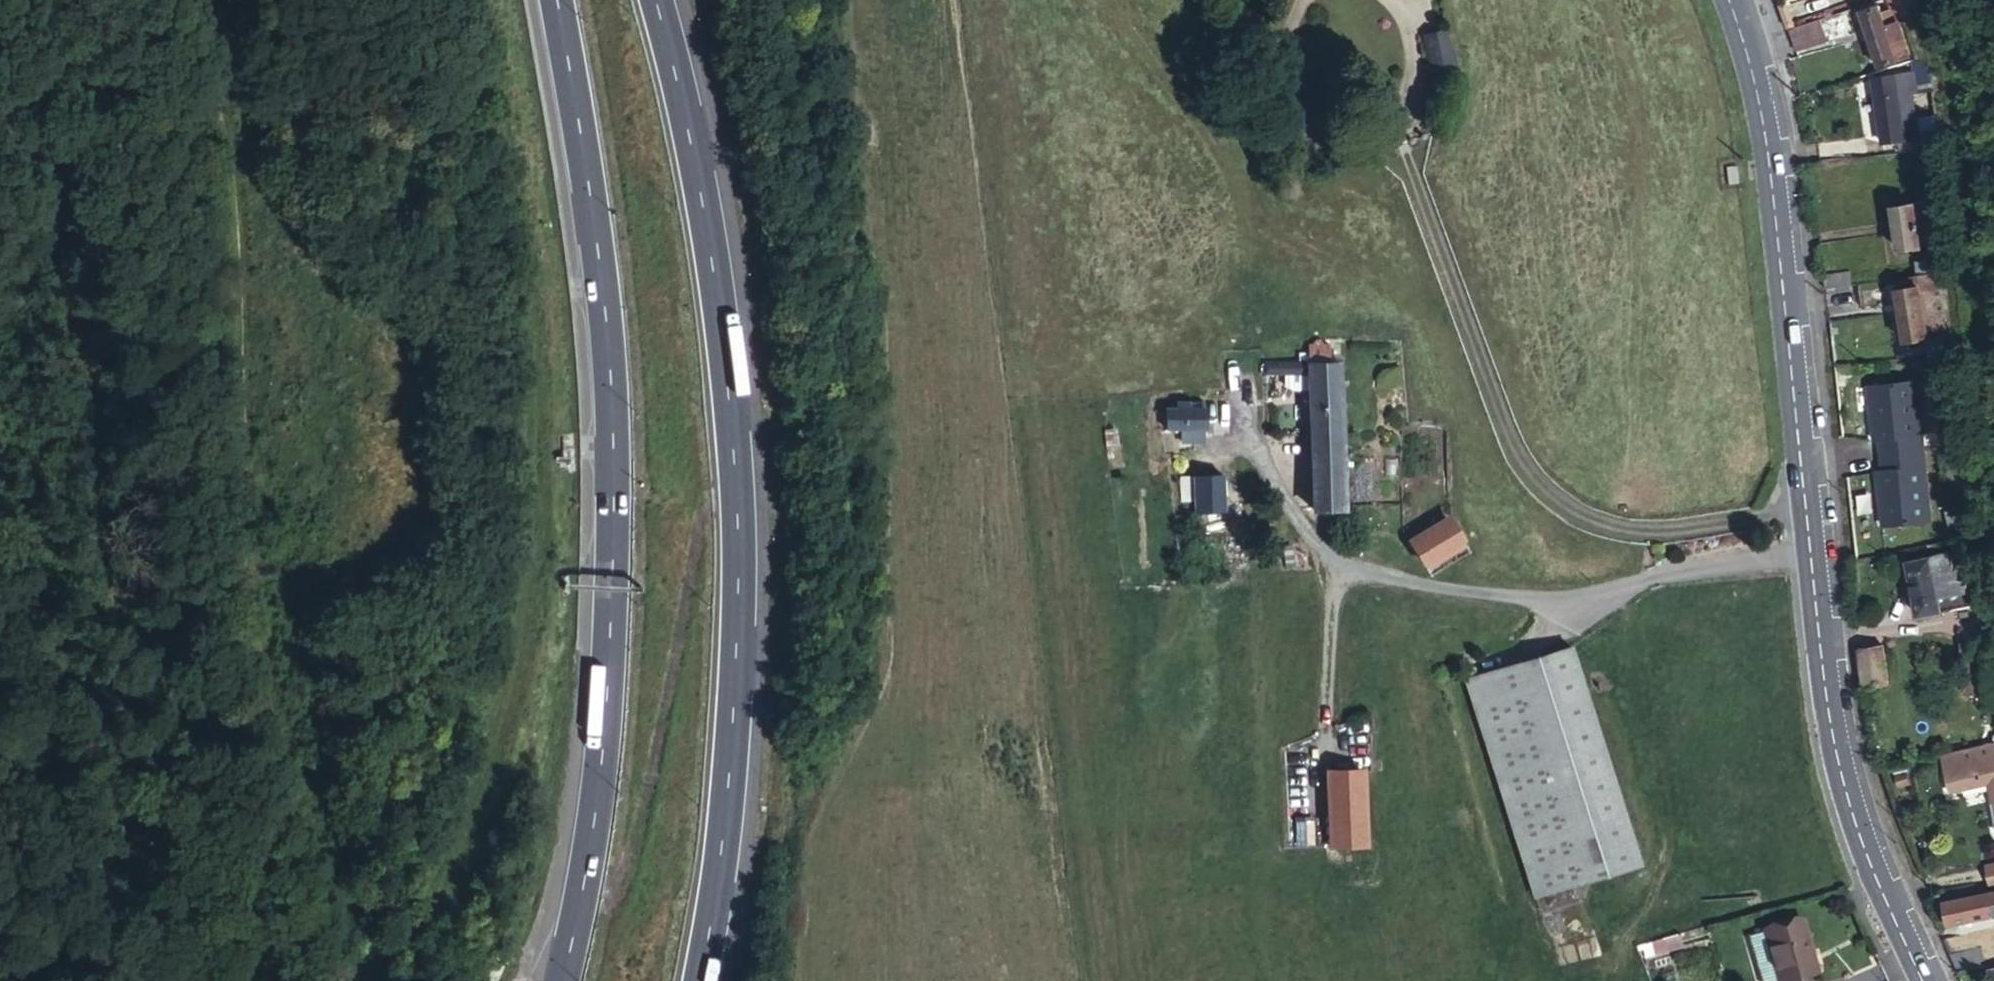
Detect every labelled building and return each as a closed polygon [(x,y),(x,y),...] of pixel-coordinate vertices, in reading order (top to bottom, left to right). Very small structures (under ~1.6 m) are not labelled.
[(1903,0),(1891,0),(1887,1),(1896,27),(1910,22),(1903,0)] [(1884,23),(1879,9),(1859,16),(1878,70),(1911,59),(1903,37),(1891,42),(1888,36),(1896,32),(1891,21),(1884,23)] [(1819,24),(1786,33),(1796,57),(1826,46),(1819,24)] [(1451,55),(1446,33),(1425,38),(1434,78),(1454,73),(1460,72),(1456,55),(1451,55)] [(1935,78),(1929,59),(1915,63),(1921,82),(1935,78)] [(1908,75),(1911,93),(1919,92),(1916,74),(1908,75)] [(1900,95),(1911,93),(1908,75),(1871,82),(1882,148),(1907,144),(1905,127),(1900,95)] [(1915,125),(1911,93),(1900,95),(1905,127),(1915,125)] [(1914,153),(1937,150),(1935,132),(1912,136),(1914,153)] [(1732,170),(1719,172),(1722,191),(1735,189),(1732,170)] [(1918,224),(1932,223),(1930,204),(1893,209),(1899,252),(1921,249),(1918,224)] [(1935,247),(1932,223),(1918,224),(1921,249),(1935,247)] [(1918,279),(1945,275),(1942,261),(1916,265),(1918,279)] [(1821,275),(1824,292),(1851,289),(1848,272),(1821,275)] [(1947,286),(1945,275),(1918,279),(1920,291),(1947,286)] [(1955,338),(1947,286),(1920,291),(1928,342),(1955,338)] [(1928,342),(1920,291),(1897,295),(1905,346),(1928,342)] [(1308,345),(1309,363),(1309,374),(1310,391),(1313,510),(1344,509),(1343,484),(1344,484),(1348,485),(1354,484),(1354,477),(1349,474),(1343,476),(1342,458),(1348,460),(1352,457),(1353,452),(1348,449),(1342,451),(1339,363),(1327,364),(1326,345),(1308,345)] [(1309,374),(1309,363),(1264,363),(1265,375),(1279,374),(1309,374)] [(1309,374),(1279,374),(1279,386),(1289,391),(1310,391),(1309,374)] [(1876,473),(1882,528),(1928,523),(1915,383),(1868,388),(1873,442),(1878,442),(1880,457),(1881,473),(1876,473)] [(1201,435),(1205,408),(1181,406),(1179,411),(1168,410),(1165,431),(1180,433),(1179,439),(1197,442),(1199,435),(1201,435)] [(1191,514),(1221,512),(1218,475),(1189,476),(1190,502),(1191,514)] [(1190,502),(1189,476),(1175,478),(1176,502),(1190,502)] [(1222,538),(1221,512),(1191,514),(1193,539),(1222,538)] [(1422,564),(1459,540),(1449,524),(1412,549),(1422,564)] [(1464,546),(1459,540),(1422,564),(1427,571),(1464,546)] [(1469,555),(1464,546),(1427,571),(1431,579),(1469,555)] [(1918,619),(1988,606),(1984,568),(1943,576),(1939,560),(1909,565),(1910,570),(1908,571),(1912,596),(1915,597),(1918,619)] [(1644,861),(1584,639),(1479,668),(1540,888),(1644,861)] [(1861,686),(1862,691),(1885,688),(1880,650),(1857,652),(1861,686)] [(1992,746),(1974,750),(1976,766),(1990,763),(1993,783),(1993,754),(1992,746)] [(1941,757),(1950,796),(1985,789),(1993,830),(1993,783),(1990,763),(1976,766),(1974,750),(1941,757)] [(1364,847),(1359,774),(1358,771),(1332,771),(1336,849),(1364,847)] [(1943,904),(1947,927),(1993,918),(1993,893),(1943,904)] [(1769,928),(1783,979),(1821,969),(1808,918),(1769,928)] [(1783,979),(1769,928),(1752,933),(1765,980),(1777,980),(1783,979)] [(1680,932),(1644,942),(1648,954),(1683,945),(1680,932)] [(1948,958),(1957,975),(1985,971),(1982,953),(1948,958)]
